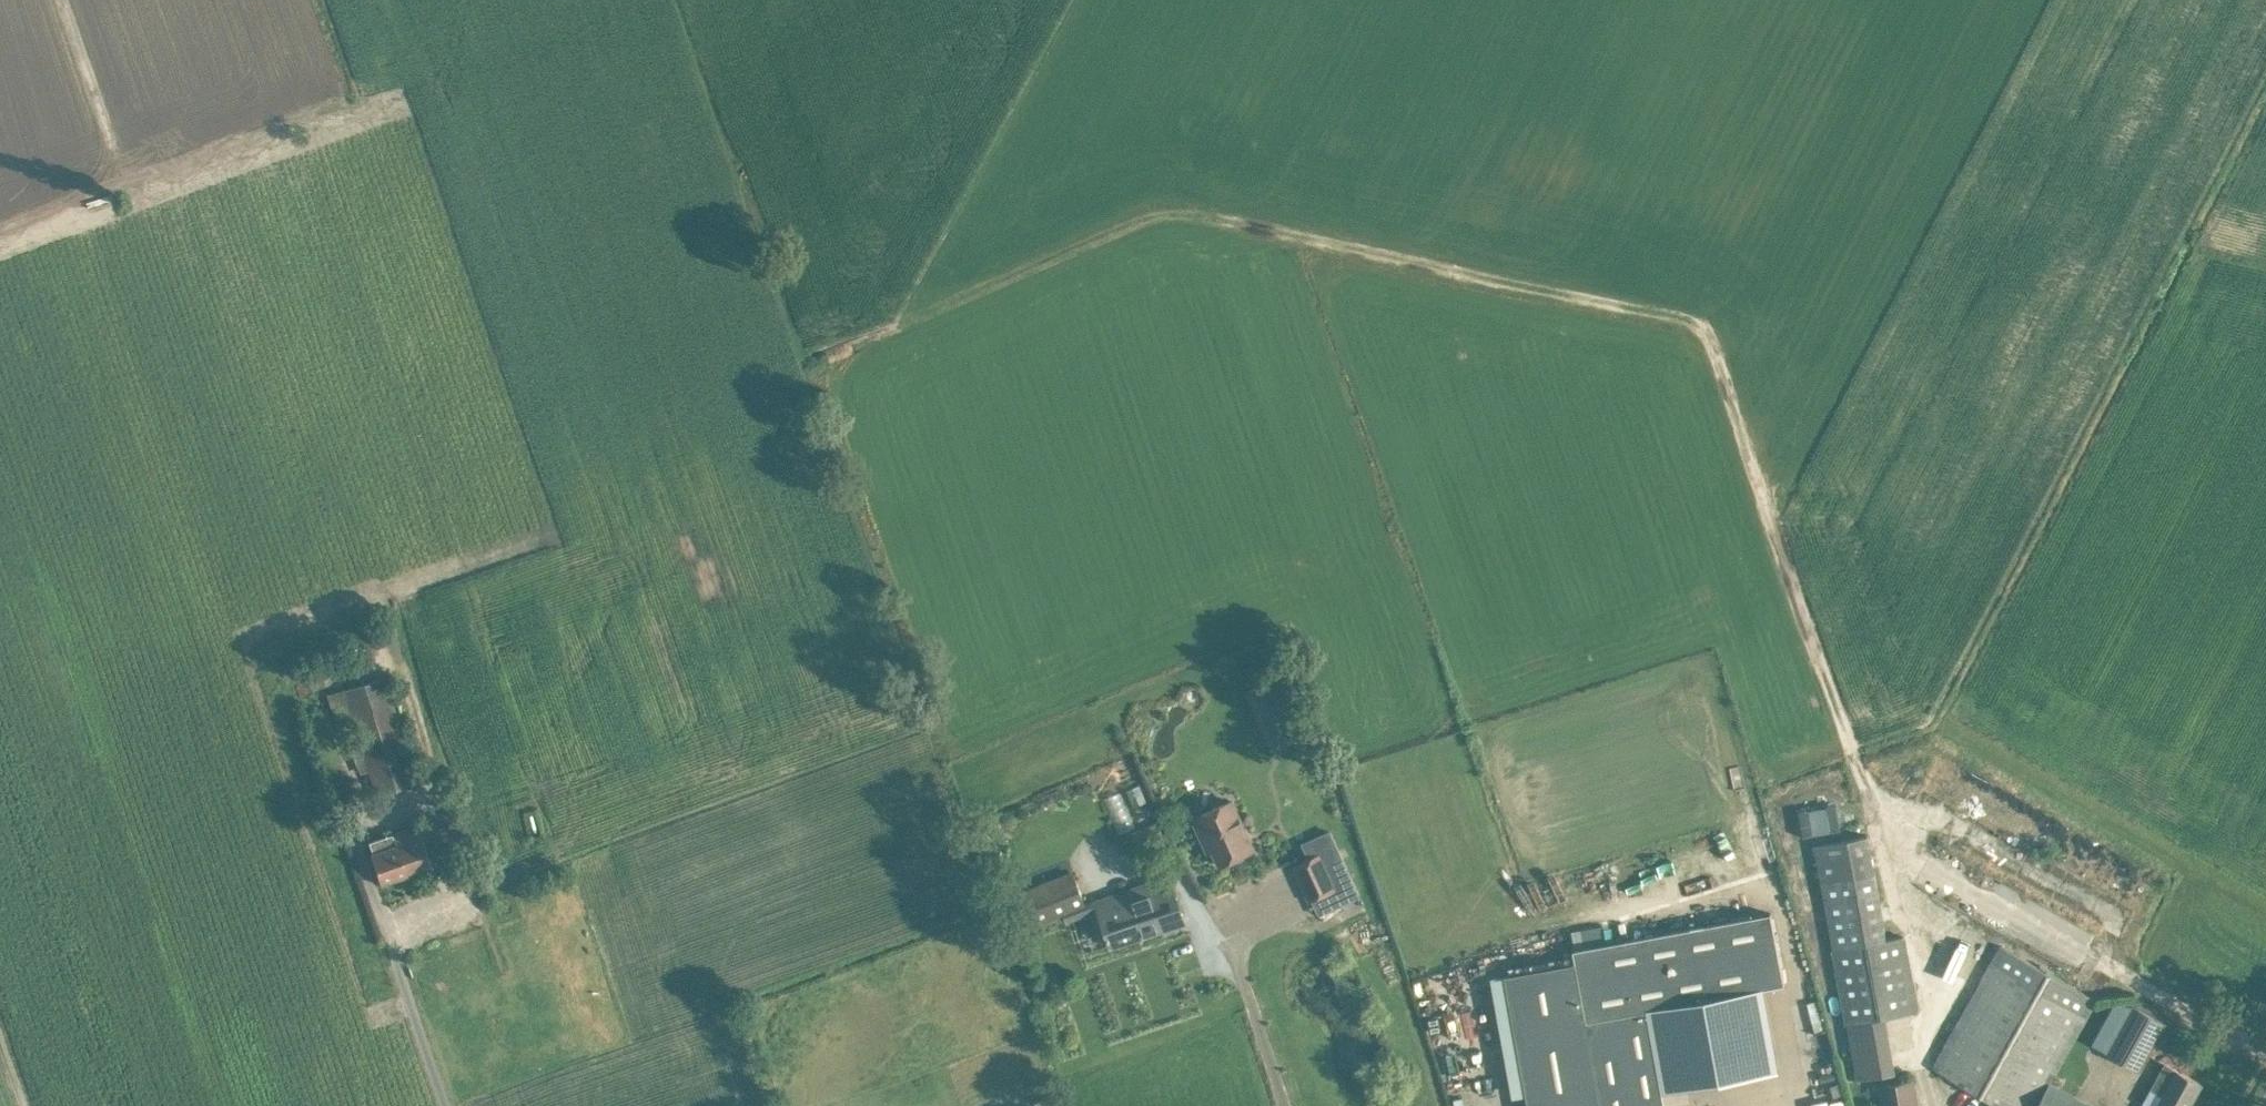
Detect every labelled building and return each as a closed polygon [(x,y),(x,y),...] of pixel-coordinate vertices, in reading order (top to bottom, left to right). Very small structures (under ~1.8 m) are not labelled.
[(415,783),(400,732),(387,687),(396,684),(392,673),(327,693),(338,729),(355,724),(363,752),(376,795),(415,783)] [(356,809),(348,786),(332,792),(341,814),(356,809)] [(1847,836),(1840,796),(1797,804),(1805,844),(1847,836)] [(1220,863),(1254,848),(1232,800),(1194,817),(1203,838),(1208,836),(1220,863)] [(435,818),(368,842),(372,853),(371,853),(381,884),(449,860),(435,818)] [(1168,847),(1157,822),(1133,832),(1143,858),(1168,847)] [(1321,853),(1294,865),(1310,900),(1335,888),(1342,903),(1360,895),(1330,828),(1313,836),(1321,853)] [(1815,844),(1848,1023),(1918,1011),(1904,935),(1886,938),(1868,835),(1815,844)] [(1020,892),(1034,925),(1087,905),(1073,871),(1020,892)] [(1151,886),(1098,904),(1109,936),(1107,937),(1108,939),(1110,939),(1112,945),(1186,920),(1179,899),(1176,890),(1155,897),(1151,886)] [(1504,974),(1528,1105),(1666,1105),(1661,1078),(1719,1068),(1719,1070),(1775,1059),(1762,988),(1785,984),(1780,961),(1772,912),(1605,942),(1574,948),(1573,948),(1575,961),(1504,974)] [(1602,926),(1571,932),(1574,948),(1605,942),(1602,926)] [(2050,1082),(2087,1017),(2096,999),(2001,945),(1933,1068),(1997,1103),(1995,1105),(2093,1105),(2050,1082)] [(2139,1069),(2164,1023),(2134,1005),(2108,1051),(2139,1069)] [(2202,1082),(2166,1062),(2143,1102),(2150,1105),(2189,1105),(2202,1082)] [(1880,1084),(1884,1105),(1919,1105),(1915,1079),(1880,1084)] [(1834,1096),(1845,1093),(1842,1082),(1831,1085),(1834,1096)]
